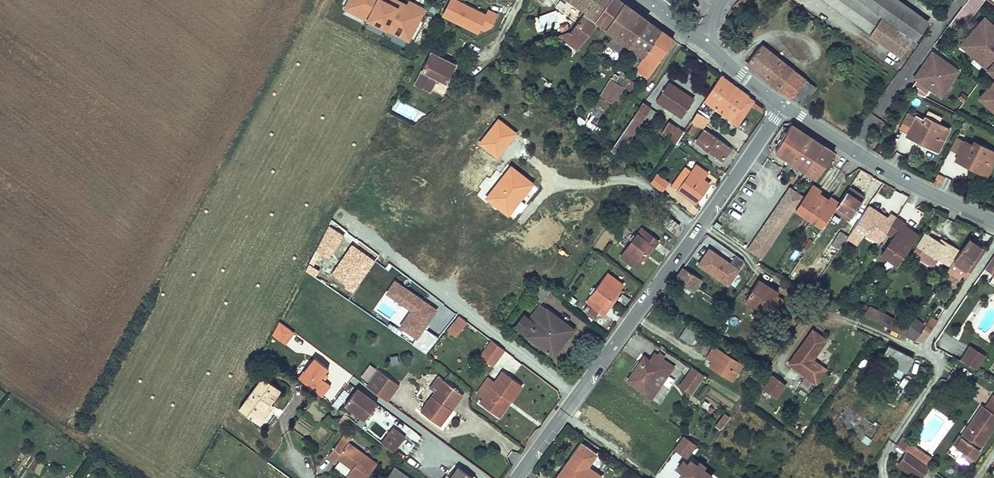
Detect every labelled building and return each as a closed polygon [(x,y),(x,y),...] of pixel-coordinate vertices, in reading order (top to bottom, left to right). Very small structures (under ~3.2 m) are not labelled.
[(409,43),(424,11),(402,0),(347,0),(341,11),(409,43)] [(498,13),(487,9),(485,13),(457,0),(448,0),(440,17),(478,35),(482,28),(489,31),(498,13)] [(554,37),(556,43),(564,40),(575,36),(582,41),(583,42),(598,21),(615,33),(623,21),(631,26),(640,14),(622,1),(620,0),(610,0),(601,13),(589,5),(586,10),(571,32),(570,31),(563,33),(562,33),(554,37)] [(586,10),(589,5),(601,13),(610,0),(571,0),(586,10)] [(735,5),(739,8),(746,0),(739,0),(735,5)] [(835,8),(845,15),(856,0),(841,0),(835,8)] [(845,15),(871,33),(881,18),(882,18),(857,0),(856,0),(845,15)] [(882,18),(899,30),(911,14),(892,0),(857,0),(882,18)] [(695,1),(688,6),(692,13),(699,7),(695,1)] [(623,21),(615,33),(628,43),(627,45),(630,47),(630,46),(648,20),(640,14),(631,26),(623,21)] [(911,14),(899,30),(915,41),(926,25),(911,14)] [(802,15),(795,25),(805,32),(812,22),(802,15)] [(984,16),(960,44),(993,74),(993,25),(984,16)] [(871,33),(870,34),(880,42),(892,26),(881,18),(871,33)] [(648,20),(630,46),(641,54),(636,62),(640,65),(662,30),(648,20)] [(560,27),(562,33),(563,33),(569,31),(567,24),(560,27)] [(892,26),(880,42),(900,56),(911,40),(892,26)] [(640,65),(637,68),(650,77),(674,39),(662,30),(640,65)] [(575,36),(564,40),(575,47),(582,41),(575,36)] [(748,64),(779,88),(793,70),(762,46),(748,64)] [(431,52),(414,86),(430,94),(437,81),(446,85),(450,77),(451,77),(456,65),(431,52)] [(959,71),(932,52),(914,78),(917,80),(910,89),(925,97),(930,89),(941,96),(959,71)] [(460,67),(456,65),(451,77),(454,79),(460,67)] [(793,70),(779,88),(803,105),(815,88),(793,70)] [(625,88),(629,82),(631,78),(632,77),(624,71),(617,82),(625,88)] [(705,101),(733,120),(732,121),(737,124),(739,123),(753,102),(753,99),(749,96),(750,95),(737,86),(722,75),(705,101)] [(979,97),(993,110),(993,80),(979,97)] [(617,82),(607,98),(615,103),(624,90),(625,88),(617,82)] [(625,88),(624,90),(629,93),(634,85),(629,82),(625,88)] [(669,83),(657,101),(682,117),(694,100),(669,83)] [(968,97),(963,93),(958,99),(963,103),(968,97)] [(649,111),(643,119),(649,123),(655,115),(649,111)] [(692,121),(694,122),(699,126),(703,128),(709,119),(698,112),(692,121)] [(910,128),(916,117),(909,113),(903,125),(910,128)] [(906,135),(930,147),(932,143),(940,147),(949,129),(925,117),(923,120),(916,117),(910,128),(906,135)] [(671,122),(663,134),(671,139),(679,127),(671,122)] [(694,122),(688,132),(693,134),(699,126),(694,122)] [(810,137),(791,125),(775,152),(805,173),(816,179),(821,172),(833,152),(810,137)] [(671,139),(676,143),(679,140),(685,131),(679,127),(671,139)] [(731,147),(705,130),(696,143),(722,161),(731,147)] [(980,171),(982,168),(989,171),(993,161),(993,151),(974,141),(972,144),(965,141),(956,160),(980,171)] [(708,186),(702,181),(704,178),(708,172),(696,164),(691,172),(679,189),(697,202),(708,186)] [(685,168),(673,185),(679,189),(691,172),(685,168)] [(944,178),(937,175),(933,183),(937,185),(941,185),(944,178)] [(704,178),(702,181),(708,186),(711,183),(704,178)] [(655,179),(652,183),(662,191),(665,186),(655,179)] [(866,196),(850,185),(846,192),(862,202),(866,196)] [(803,198),(790,189),(785,195),(799,204),(800,203),(803,198)] [(799,204),(794,211),(821,229),(836,207),(828,202),(816,194),(809,189),(803,198),(800,203),(799,204)] [(838,204),(836,207),(852,217),(862,202),(846,192),(838,204)] [(799,204),(785,195),(772,215),(785,224),(794,211),(799,204)] [(848,237),(847,237),(857,244),(865,233),(880,242),(895,218),(889,214),(886,219),(880,214),(877,219),(872,216),(875,211),(868,206),(848,237)] [(668,215),(663,222),(674,232),(680,224),(668,215)] [(785,224),(772,215),(768,222),(781,231),(785,224)] [(905,227),(906,226),(896,219),(887,233),(893,237),(882,255),(898,265),(916,238),(903,229),(905,227)] [(903,229),(916,238),(918,235),(905,227),(903,229)] [(636,267),(642,258),(646,252),(648,253),(658,240),(642,228),(621,256),(636,267)] [(837,249),(838,250),(842,244),(845,240),(847,237),(848,237),(840,232),(829,249),(835,252),(837,249)] [(926,234),(917,247),(913,254),(933,267),(937,260),(949,267),(959,250),(944,241),(942,244),(926,234)] [(968,239),(967,241),(977,248),(979,246),(968,239)] [(967,241),(953,262),(950,267),(949,267),(948,268),(946,271),(959,280),(962,275),(966,270),(970,273),(985,250),(979,246),(977,248),(967,241)] [(730,287),(741,267),(707,248),(696,268),(730,287)] [(826,254),(831,257),(835,252),(829,249),(826,254)] [(990,281),(993,276),(993,257),(982,275),(990,281)] [(683,265),(674,279),(693,292),(701,279),(683,265)] [(614,299),(613,298),(616,293),(623,284),(608,273),(587,301),(604,313),(614,299)] [(758,281),(745,300),(773,317),(783,301),(775,296),(777,293),(758,281)] [(533,295),(541,301),(542,302),(551,290),(539,282),(531,294),(533,295)] [(533,295),(531,299),(539,304),(541,301),(533,295)] [(570,297),(568,301),(575,305),(577,301),(570,297)] [(530,319),(531,320),(536,324),(547,309),(540,304),(530,319)] [(911,325),(900,321),(870,305),(863,315),(901,335),(904,336),(911,325)] [(592,308),(587,315),(594,319),(599,313),(592,308)] [(531,320),(522,331),(550,353),(570,326),(547,309),(536,324),(531,320)] [(516,326),(522,331),(531,320),(530,319),(525,315),(516,326)] [(913,341),(915,341),(922,343),(938,320),(931,316),(926,324),(916,318),(911,325),(904,336),(913,341)] [(463,326),(455,321),(449,330),(457,336),(463,326)] [(294,333),(279,322),(272,336),(284,345),(294,333)] [(570,326),(550,353),(554,355),(574,329),(570,326)] [(687,327),(680,336),(692,344),(699,334),(687,327)] [(813,329),(789,363),(815,382),(825,369),(812,359),(826,340),(813,329)] [(493,340),(480,358),(492,367),(505,350),(493,340)] [(889,346),(882,360),(906,373),(914,358),(889,346)] [(708,358),(714,361),(717,364),(714,369),(732,380),(742,365),(715,347),(708,358)] [(970,348),(961,361),(978,369),(985,358),(986,357),(970,348)] [(634,371),(628,379),(653,396),(674,367),(663,359),(665,356),(659,352),(657,355),(653,352),(648,360),(645,364),(642,362),(635,372),(634,371)] [(302,373),(297,378),(317,394),(321,397),(329,386),(324,381),(320,378),(324,373),(327,369),(313,358),(302,373)] [(694,368),(689,376),(696,382),(702,374),(694,368)] [(398,385),(378,370),(366,386),(386,401),(398,385)] [(481,403),(497,415),(506,402),(504,401),(507,398),(511,401),(522,385),(503,372),(495,384),(483,399),(481,403)] [(769,398),(772,394),(781,381),(772,375),(764,388),(767,390),(764,394),(769,398)] [(991,376),(990,378),(986,384),(991,387),(993,383),(993,378),(991,376)] [(441,426),(453,410),(449,407),(451,404),(452,405),(461,393),(440,377),(430,390),(436,394),(422,412),(441,426)] [(239,410),(253,420),(256,416),(262,421),(270,411),(267,409),(270,404),(280,391),(263,378),(239,410)] [(477,395),(483,399),(495,384),(488,379),(477,395)] [(781,381),(772,394),(776,397),(785,384),(781,381)] [(417,411),(422,405),(415,399),(417,396),(416,394),(419,390),(415,387),(411,391),(406,388),(399,397),(406,402),(417,411)] [(377,403),(357,388),(344,404),(364,419),(377,403)] [(449,407),(453,410),(464,395),(461,393),(452,405),(451,404),(449,407)] [(956,447),(965,453),(960,460),(968,466),(973,458),(993,428),(993,397),(986,408),(982,406),(961,437),(963,438),(956,447)] [(506,402),(497,415),(499,417),(511,401),(507,398),(504,401),(506,402)] [(366,421),(379,437),(391,428),(387,424),(393,419),(383,407),(366,421)] [(721,430),(730,418),(723,412),(714,424),(721,430)] [(256,416),(253,420),(259,425),(262,421),(256,416)] [(343,417),(339,423),(343,426),(347,420),(343,417)] [(393,427),(381,443),(392,452),(405,436),(393,427)] [(410,429),(400,447),(409,453),(420,435),(410,429)] [(344,435),(340,440),(347,444),(348,443),(349,443),(351,440),(344,435)] [(953,444),(956,447),(963,438),(961,437),(959,435),(953,444)] [(687,457),(696,445),(684,437),(674,450),(687,457)] [(901,439),(896,446),(906,452),(911,445),(901,439)] [(348,466),(350,464),(354,467),(353,469),(347,476),(350,477),(367,477),(377,464),(349,443),(348,443),(347,444),(340,440),(327,457),(334,462),(337,458),(348,466)] [(563,477),(601,477),(602,476),(588,466),(596,455),(582,444),(573,456),(577,459),(563,477)] [(925,455),(911,445),(906,452),(908,454),(920,462),(925,455)] [(916,477),(925,477),(931,470),(926,466),(924,464),(920,462),(908,454),(900,466),(916,477)] [(931,459),(925,455),(920,462),(924,464),(926,466),(931,459)] [(577,459),(573,456),(557,477),(563,477),(577,459)] [(674,476),(677,477),(713,477),(715,475),(687,457),(674,476)] [(386,477),(407,477),(393,468),(386,477)] [(458,468),(451,477),(471,477),(458,468)]
